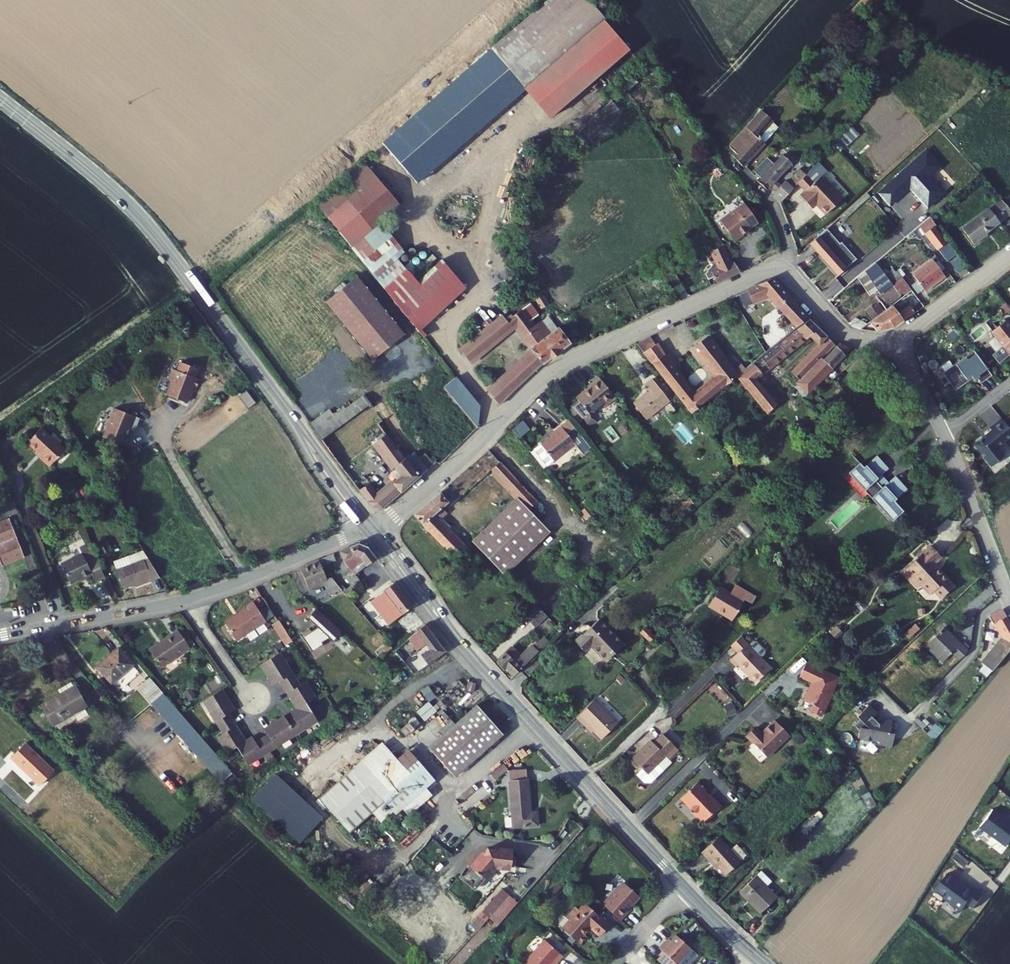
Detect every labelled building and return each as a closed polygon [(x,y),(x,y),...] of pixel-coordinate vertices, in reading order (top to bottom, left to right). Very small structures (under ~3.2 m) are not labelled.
[(489,43),(548,116),(630,50),(590,0),(542,0),(489,43)] [(735,151),(732,154),(737,159),(743,164),(766,139),(775,129),(768,124),(774,118),(763,108),(733,142),(730,145),(735,151)] [(768,124),(775,129),(780,124),(774,118),(768,124)] [(778,195),(773,200),(776,205),(779,210),(796,190),(809,176),(802,169),(784,189),(775,181),(793,161),(784,152),(774,164),(766,157),(753,172),(761,178),(758,182),(768,191),(770,188),(778,195)] [(363,161),(315,201),(352,246),(378,224),(400,206),(363,161)] [(809,176),(796,190),(804,196),(800,201),(809,209),(814,204),(818,207),(817,208),(827,217),(842,200),(819,179),(824,174),(816,168),(815,168),(809,176)] [(985,233),(991,228),(1009,213),(1009,210),(1000,200),(961,231),(973,247),(987,235),(985,233)] [(818,207),(814,204),(809,209),(813,212),(817,208),(818,207)] [(717,223),(731,244),(740,237),(739,235),(742,233),(743,234),(755,226),(742,206),(717,223)] [(937,250),(940,247),(947,242),(927,218),(911,232),(915,237),(922,231),(937,250)] [(378,224),(352,246),(349,248),(373,277),(395,258),(401,253),(378,224)] [(851,281),(856,276),(874,262),(875,261),(864,250),(846,268),(831,252),(839,244),(825,230),(809,244),(838,274),(834,278),(843,288),(851,281)] [(947,242),(940,247),(950,260),(951,259),(957,255),(947,242)] [(707,280),(713,278),(715,283),(739,273),(734,262),(731,263),(723,246),(710,252),(715,264),(705,275),(707,280)] [(957,255),(951,259),(958,268),(964,263),(957,255)] [(453,273),(456,271),(450,264),(445,258),(442,260),(439,256),(418,274),(409,263),(403,268),(395,258),(373,277),(424,337),(447,319),(429,296),(455,276),(453,273)] [(936,259),(917,274),(923,283),(930,290),(949,276),(936,259)] [(905,276),(892,286),(874,262),(856,276),(863,285),(866,283),(870,288),(867,290),(869,293),(873,290),(877,287),(880,291),(876,294),(887,308),(891,305),(889,302),(912,284),(905,276)] [(664,273),(677,295),(685,290),(672,268),(664,273)] [(325,303),(372,362),(389,348),(405,335),(357,276),(325,303)] [(788,314),(785,317),(796,330),(809,320),(772,278),(748,288),(755,301),(769,295),(788,314)] [(541,308),(548,302),(539,288),(531,293),(541,308)] [(867,310),(875,319),(886,309),(880,302),(874,307),(873,305),(867,310)] [(1009,312),(1009,309),(1007,302),(997,306),(1001,316),(1009,312)] [(909,306),(898,313),(892,304),(891,305),(887,308),(886,309),(875,319),(871,322),(881,336),(883,336),(897,330),(916,316),(909,306)] [(536,327),(521,310),(514,315),(507,321),(503,315),(459,353),(470,366),(513,328),(533,352),(543,364),(569,343),(558,329),(553,333),(543,321),(536,327)] [(853,322),(862,330),(869,324),(860,316),(853,322)] [(1004,319),(990,331),(1007,354),(1009,352),(1009,326),(1004,319)] [(810,320),(809,320),(796,330),(746,370),(754,379),(807,335),(817,345),(791,371),(795,375),(791,378),(797,384),(813,367),(835,345),(810,320)] [(712,339),(696,350),(706,363),(721,352),(712,339)] [(821,375),(847,349),(843,347),(839,345),(816,369),(813,367),(797,384),(793,388),(802,396),(822,376),(821,375)] [(942,371),(955,389),(977,375),(981,380),(991,374),(975,350),(942,371)] [(532,373),(541,366),(543,364),(533,352),(521,362),(523,366),(525,364),(532,373)] [(721,352),(706,363),(712,371),(727,360),(721,352)] [(678,395),(692,413),(739,376),(727,360),(712,371),(718,379),(696,396),(674,367),(677,365),(669,354),(654,366),(678,395)] [(499,406),(512,391),(522,382),(532,373),(525,364),(523,366),(521,362),(488,392),(499,406)] [(202,383),(197,381),(200,372),(179,365),(176,374),(172,372),(168,383),(173,389),(170,400),(189,406),(194,391),(198,392),(202,383)] [(478,428),(478,427),(489,416),(480,405),(457,376),(444,387),(478,428)] [(603,405),(605,407),(611,402),(617,397),(600,376),(588,384),(590,388),(577,397),(579,400),(572,405),(583,418),(585,418),(587,424),(599,421),(596,410),(603,405)] [(647,419),(671,401),(662,390),(654,379),(645,385),(650,392),(635,404),(647,419)] [(247,390),(235,397),(244,410),(255,403),(247,390)] [(400,493),(435,463),(438,463),(441,464),(449,456),(436,441),(422,455),(414,445),(407,452),(402,446),(395,453),(376,428),(381,425),(371,413),(370,414),(358,399),(314,430),(371,507),(382,509),(392,500),(384,491),(383,490),(378,494),(357,466),(364,462),(360,456),(375,445),(401,478),(393,484),(400,493)] [(129,445),(133,434),(131,433),(129,433),(130,427),(133,428),(136,427),(139,415),(112,407),(104,438),(129,445)] [(989,427),(991,430),(974,444),(991,466),(1003,456),(996,446),(1009,435),(1009,429),(1001,418),(989,427)] [(581,432),(571,419),(556,430),(557,432),(536,449),(548,464),(576,443),(573,439),(581,432)] [(40,456),(38,458),(44,463),(49,468),(64,451),(40,429),(27,444),(40,456)] [(548,464),(536,449),(532,452),(544,468),(548,464)] [(493,470),(519,497),(472,540),(484,553),(504,535),(518,551),(546,526),(532,510),(540,503),(490,451),(481,457),(448,484),(456,494),(459,498),(493,470)] [(857,463),(847,473),(892,518),(902,509),(892,500),(905,487),(892,474),(879,486),(873,479),(879,473),(886,468),(873,455),(860,467),(857,463)] [(400,493),(393,484),(384,491),(392,500),(400,493)] [(440,490),(445,495),(449,500),(456,494),(448,484),(440,490)] [(434,512),(449,500),(445,495),(440,490),(413,513),(465,570),(477,559),(434,512)] [(7,519),(0,522),(0,567),(0,568),(23,558),(7,519)] [(551,531),(546,526),(518,551),(504,535),(484,553),(488,557),(504,574),(551,531)] [(77,547),(56,557),(64,575),(65,576),(87,566),(91,574),(100,569),(87,544),(86,542),(77,547)] [(358,587),(361,584),(357,578),(358,574),(376,558),(367,546),(356,542),(341,550),(355,569),(348,574),(358,587)] [(914,579),(921,586),(922,588),(929,597),(933,593),(940,600),(953,588),(933,566),(940,560),(930,548),(902,574),(910,583),(914,579)] [(145,554),(129,559),(132,567),(143,564),(144,565),(150,563),(145,554)] [(320,560),(322,562),(325,566),(337,560),(334,554),(320,560)] [(62,576),(64,575),(56,557),(54,558),(62,576)] [(150,563),(144,565),(143,564),(132,567),(129,559),(118,562),(117,561),(114,562),(113,564),(114,568),(115,567),(116,572),(115,572),(121,591),(134,587),(134,589),(161,581),(150,563)] [(302,570),(312,590),(321,587),(331,583),(337,600),(350,595),(349,594),(337,579),(332,583),(322,562),(302,570)] [(921,586),(914,579),(910,583),(916,590),(921,586)] [(384,602),(412,637),(426,624),(395,583),(372,601),(377,607),(384,602)] [(743,600),(751,604),(753,600),(755,596),(735,584),(729,595),(718,589),(708,608),(732,621),(743,600)] [(319,598),(308,605),(296,613),(303,623),(320,613),(330,624),(337,619),(328,610),(319,598)] [(243,608),(244,610),(235,615),(226,621),(237,638),(267,620),(254,601),(243,608)] [(290,614),(283,603),(273,611),(280,622),(282,621),(290,614)] [(1007,634),(1002,640),(1001,639),(984,660),(995,670),(1009,652),(1009,619),(1004,606),(990,613),(997,627),(1003,624),(1007,634)] [(535,609),(524,620),(529,625),(534,630),(545,620),(535,609)] [(379,624),(372,616),(371,617),(369,618),(376,626),(379,624)] [(275,625),(284,640),(291,635),(282,621),(280,622),(275,625)] [(583,655),(591,648),(604,663),(620,647),(597,622),(574,645),(583,655)] [(909,638),(919,628),(915,623),(904,633),(909,638)] [(403,655),(418,643),(421,647),(425,651),(408,664),(416,674),(447,651),(426,624),(412,637),(399,649),(403,655)] [(925,644),(942,661),(947,656),(951,651),(959,658),(968,649),(943,625),(925,644)] [(166,639),(167,641),(159,646),(151,652),(164,670),(193,649),(178,630),(166,639)] [(295,641),(291,635),(284,640),(288,646),(295,641)] [(727,662),(734,668),(735,667),(736,666),(753,684),(768,669),(757,657),(763,651),(751,639),(745,645),(738,638),(729,646),(736,653),(727,662)] [(378,651),(383,658),(389,653),(395,649),(389,642),(378,651)] [(120,649),(101,667),(108,675),(115,683),(134,665),(120,649)] [(262,663),(274,683),(277,681),(280,680),(297,708),(290,712),(294,718),(287,722),(284,715),(263,727),(267,733),(255,741),(252,735),(244,740),(227,711),(233,707),(222,686),(203,698),(222,730),(217,733),(227,750),(236,744),(246,762),(317,721),(307,703),(314,698),(305,682),(298,686),(280,652),(262,663)] [(508,652),(496,664),(500,668),(504,672),(507,671),(514,678),(532,660),(527,655),(520,662),(517,661),(508,652)] [(812,703),(809,709),(819,714),(838,677),(805,661),(799,674),(812,680),(802,698),(812,703)] [(139,687),(153,703),(165,693),(151,677),(139,687)] [(61,691),(41,702),(47,713),(53,723),(74,711),(78,718),(89,711),(85,705),(87,703),(75,683),(74,683),(72,679),(58,687),(61,691)] [(428,699),(433,694),(426,686),(421,690),(428,699)] [(153,703),(221,780),(227,775),(233,770),(165,693),(153,703)] [(424,720),(435,710),(428,700),(416,710),(424,720)] [(591,732),(599,740),(616,724),(592,701),(574,718),(581,725),(582,723),(591,732)] [(869,703),(857,715),(859,717),(853,723),(858,728),(857,735),(860,736),(859,738),(867,739),(867,737),(878,739),(877,744),(890,746),(893,732),(889,731),(892,719),(878,720),(878,722),(873,717),(878,713),(869,703)] [(502,735),(476,706),(428,749),(454,778),(502,735)] [(412,715),(400,728),(406,735),(419,721),(412,715)] [(754,728),(746,736),(767,759),(790,737),(776,722),(765,732),(766,733),(762,736),(761,735),(754,728)] [(581,725),(589,733),(591,732),(582,723),(581,725)] [(655,765),(663,758),(666,760),(676,751),(661,736),(652,745),(649,742),(631,759),(640,770),(634,775),(642,783),(648,783),(661,771),(655,765)] [(10,759),(38,787),(45,779),(53,772),(24,744),(10,759)] [(380,746),(323,798),(354,832),(376,811),(385,821),(397,810),(399,813),(406,808),(411,814),(432,795),(426,789),(435,781),(407,750),(394,762),(380,746)] [(512,754),(502,765),(505,767),(508,770),(518,759),(512,754)] [(669,763),(663,758),(655,765),(661,771),(669,763)] [(512,781),(529,780),(528,769),(512,771),(512,781)] [(713,812),(724,802),(724,800),(715,791),(713,791),(708,786),(709,784),(701,776),(685,793),(695,803),(695,806),(700,811),(703,811),(707,816),(712,811),(713,812)] [(540,812),(533,812),(531,796),(530,779),(529,780),(512,781),(516,827),(541,824),(540,812)] [(863,798),(870,811),(873,810),(876,808),(870,795),(863,798)] [(699,851),(706,858),(706,857),(707,857),(723,873),(738,859),(716,835),(699,851)] [(514,850),(489,847),(473,864),(473,865),(486,877),(496,865),(512,867),(514,850)] [(486,877),(473,865),(463,877),(476,888),(486,877)] [(749,901),(747,903),(753,908),(758,914),(774,897),(754,876),(738,891),(749,901)] [(604,906),(622,923),(631,913),(630,911),(641,899),(625,885),(616,895),(614,895),(604,906)] [(508,895),(498,886),(467,920),(477,929),(508,895)] [(601,938),(611,927),(586,905),(580,911),(577,909),(568,919),(571,922),(563,930),(580,946),(588,938),(585,935),(591,929),(601,938)] [(660,950),(664,954),(674,963),(679,963),(692,950),(677,937),(668,947),(665,944),(660,950)] [(546,941),(526,963),(555,963),(557,962),(559,963),(565,957),(546,941)] [(664,954),(657,962),(660,963),(674,963),(664,954)]
